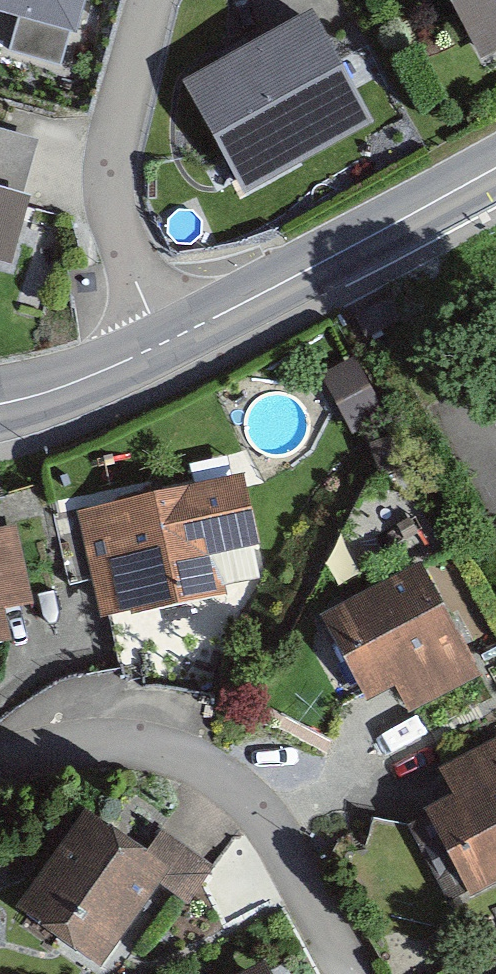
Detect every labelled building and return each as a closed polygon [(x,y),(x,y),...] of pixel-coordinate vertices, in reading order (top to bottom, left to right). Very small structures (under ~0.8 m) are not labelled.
[(71,29),(78,0),(0,0),(0,12),(71,29)] [(474,58),(495,46),(495,0),(442,0),(474,58)] [(361,123),(302,18),(176,88),(234,193),(361,123)] [(0,133),(0,267),(6,268),(36,143),(0,133)] [(232,482),(81,510),(101,616),(252,587),(232,482)] [(0,531),(0,598),(29,591),(14,527),(0,531)] [(470,669),(416,570),(313,626),(352,699),(386,682),(400,707),(470,669)] [(433,774),(448,803),(414,819),(455,900),(495,880),(495,742),(433,774)] [(210,870),(161,835),(140,864),(87,826),(34,901),(67,925),(60,934),(94,958),(153,875),(188,900),(210,870)]
